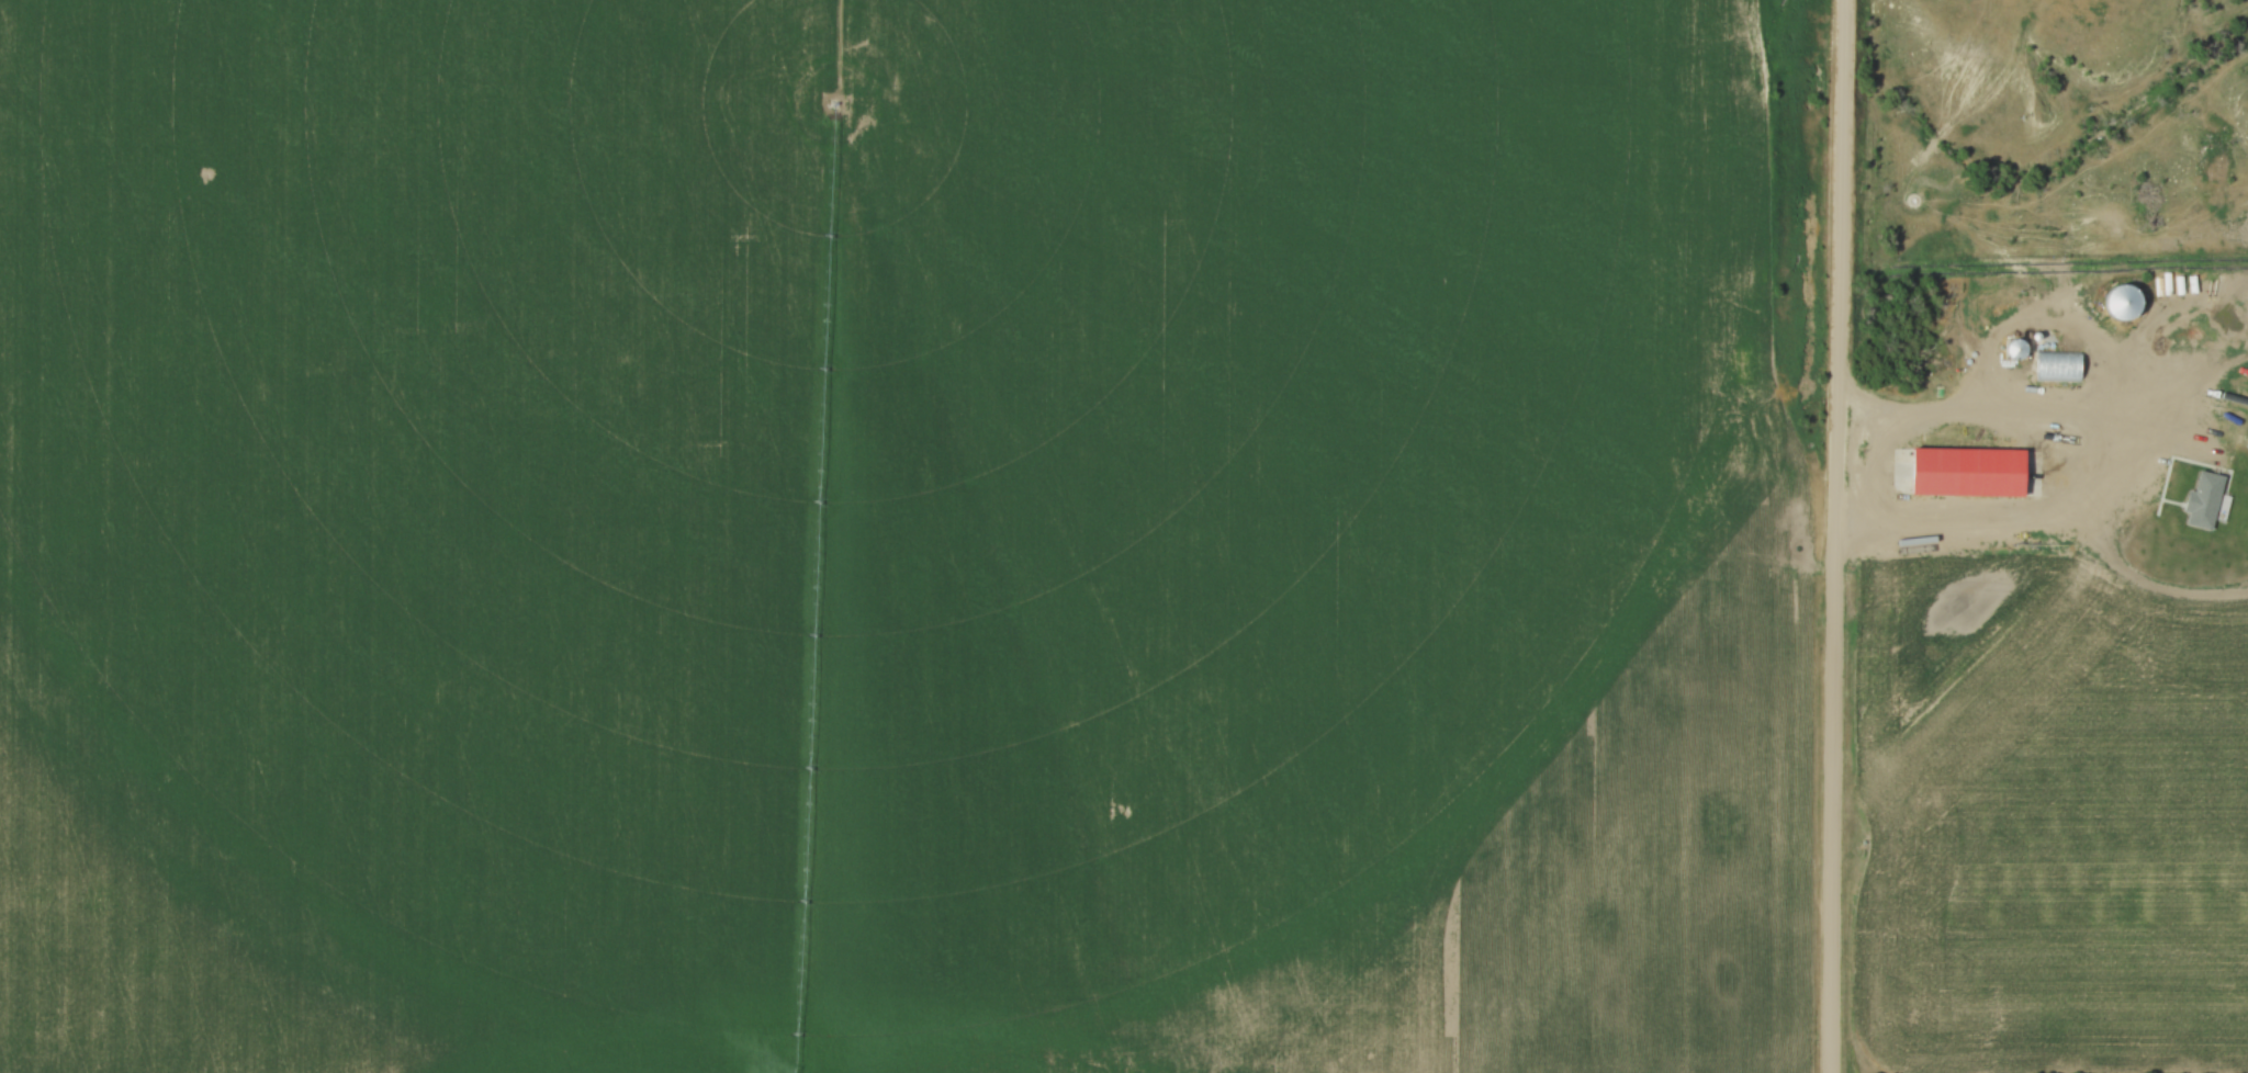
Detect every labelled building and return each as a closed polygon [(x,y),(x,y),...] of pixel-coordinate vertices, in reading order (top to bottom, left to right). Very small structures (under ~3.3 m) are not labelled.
[(2117,283),(2106,313),(2129,322),(2139,291),(2117,283)] [(2009,356),(2027,356),(2027,340),(2009,340),(2009,356)] [(2080,380),(2080,352),(2037,352),(2037,380),(2080,380)] [(2001,480),(2023,480),(2023,461),(2001,461),(2001,480)]
